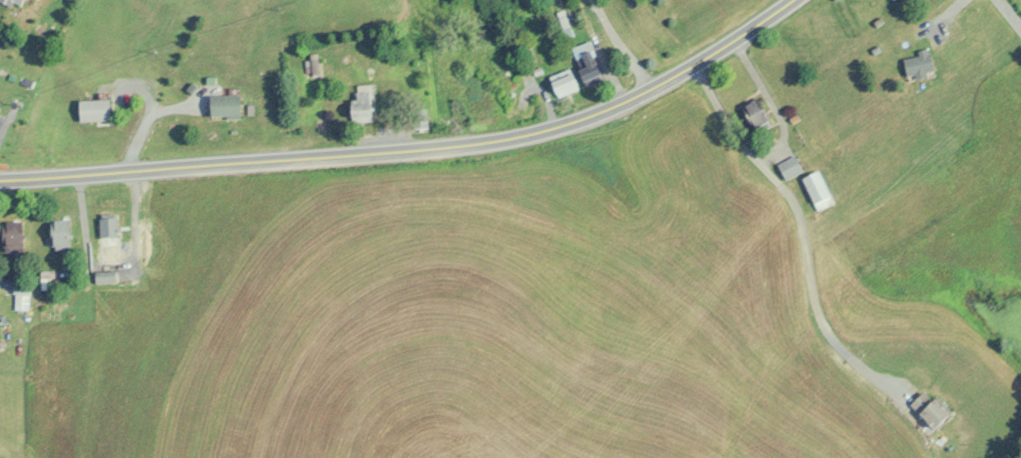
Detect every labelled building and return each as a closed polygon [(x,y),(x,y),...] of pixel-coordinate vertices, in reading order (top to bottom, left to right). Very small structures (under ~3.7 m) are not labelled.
[(583,55),(577,58),(588,82),(606,74),(591,40),(579,45),(583,55)] [(942,69),(935,47),(923,50),(924,54),(907,59),(913,78),(942,69)] [(551,75),(556,96),(582,89),(576,68),(551,75)] [(353,92),(353,121),(375,121),(375,92),(353,92)] [(211,95),(211,117),(244,117),(244,95),(211,95)] [(774,120),(760,98),(746,107),(760,129),(774,120)] [(113,99),(82,99),(82,120),(113,120),(113,99)] [(779,163),(787,179),(806,170),(798,154),(779,163)] [(823,210),(839,200),(821,169),(805,178),(823,210)] [(120,217),(101,217),(101,245),(120,245),(120,217)] [(73,248),(73,220),(54,220),(54,248),(73,248)] [(5,250),(27,250),(26,222),(5,222),(5,250)] [(117,270),(96,272),(97,282),(118,280),(117,270)] [(914,401),(938,430),(955,416),(931,386),(914,401)]
